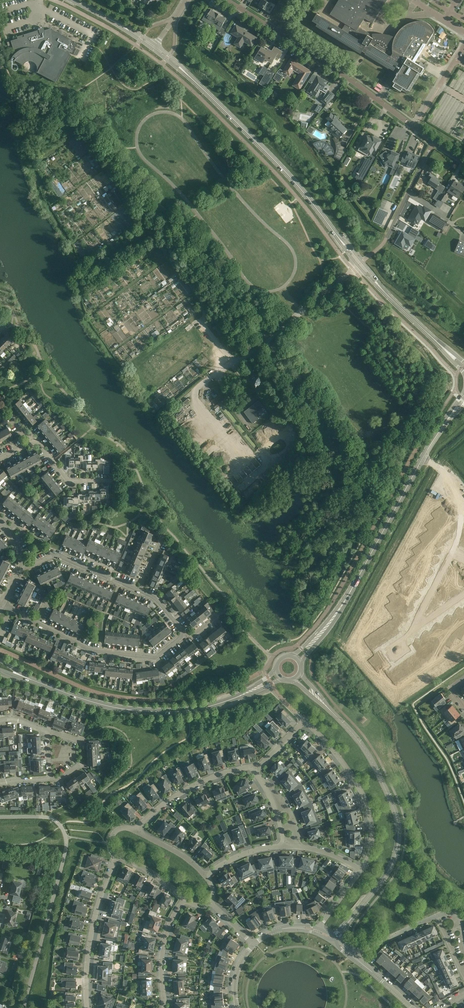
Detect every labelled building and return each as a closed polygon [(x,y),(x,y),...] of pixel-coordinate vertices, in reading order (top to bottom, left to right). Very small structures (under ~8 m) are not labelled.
[(265,0),(258,0),(260,2),(258,5),(266,10),(268,8),(267,8),(270,4),(270,3),(265,0)] [(329,14),(345,24),(342,29),(316,13),(312,21),(317,24),(316,26),(361,53),(362,51),(365,53),(365,54),(389,69),(389,68),(396,72),(395,74),(396,75),(391,84),(408,94),(424,68),(422,66),(423,64),(420,62),(418,64),(413,61),(424,44),(423,44),(424,43),(426,44),(434,31),(434,32),(434,31),(434,30),(433,29),(432,28),(431,27),(430,26),(429,25),(428,24),(427,23),(425,22),(423,21),(421,21),(420,21),(418,21),(416,21),(414,21),(413,22),(409,23),(408,23),(407,24),(406,25),(404,26),(402,27),(401,29),(398,32),(397,32),(395,36),(394,38),(393,38),(393,37),(393,36),(392,36),(392,35),(391,35),(390,35),(390,36),(389,36),(387,35),(384,35),(383,35),(379,34),(376,34),(374,34),(374,36),(373,36),(359,27),(364,18),(373,23),(387,0),(338,0),(329,14)] [(206,14),(202,20),(209,24),(209,23),(220,29),(226,19),(222,16),(221,16),(218,15),(215,14),(216,12),(215,12),(211,10),(211,9),(209,13),(208,14),(207,15),(206,14)] [(243,30),(236,26),(234,29),(231,27),(227,33),(231,35),(231,33),(238,38),(235,43),(240,46),(244,39),(248,41),(248,43),(250,45),(253,39),(242,32),(243,30)] [(44,30),(44,28),(24,34),(24,36),(23,37),(22,35),(17,37),(18,38),(17,39),(17,40),(16,41),(15,41),(14,41),(13,41),(13,40),(11,41),(15,54),(13,55),(13,56),(16,58),(14,60),(23,65),(24,64),(25,63),(26,62),(27,61),(29,61),(30,61),(32,61),(33,62),(34,63),(35,64),(36,65),(37,66),(37,68),(37,69),(37,71),(36,72),(44,76),(56,83),(71,55),(69,54),(70,52),(72,53),(77,43),(75,41),(74,43),(71,41),(72,40),(50,28),(44,30)] [(283,52),(274,47),(271,53),(262,47),(255,58),(262,62),(265,58),(271,62),(275,56),(279,58),(283,52)] [(278,71),(273,78),(280,82),(283,77),(286,72),(288,74),(289,74),(292,70),(300,74),(293,85),(299,88),(310,71),(291,59),(283,71),(280,69),(278,71)] [(268,69),(261,80),(268,84),(275,73),(268,69)] [(327,81),(318,76),(316,80),(314,79),(307,91),(315,96),(320,88),(326,92),(330,86),(325,83),(327,81)] [(327,104),(334,95),(329,91),(321,100),(327,104)] [(333,116),(330,113),(326,117),(332,122),(327,127),(333,133),(332,134),(338,139),(347,129),(338,122),(339,121),(336,118),(336,117),(334,115),(333,116)] [(315,129),(309,126),(306,131),(311,134),(315,129)] [(358,174),(356,177),(362,180),(375,157),(370,154),(371,153),(372,152),(371,152),(373,150),(374,149),(375,150),(380,141),(375,138),(374,140),(372,139),(372,138),(371,139),(367,137),(366,136),(364,139),(358,150),(360,147),(364,150),(363,152),(365,153),(365,154),(366,154),(369,156),(372,158),(371,161),(367,159),(363,165),(362,167),(358,173),(357,172),(357,173),(358,174)] [(338,140),(334,137),(332,138),(334,141),(335,143),(336,145),(336,148),(336,151),(336,153),(334,157),(341,161),(348,149),(347,148),(344,147),(343,146),(341,146),(340,142),(339,140),(338,140)] [(326,141),(323,141),(319,141),(317,141),(314,142),(313,144),(314,146),(316,148),(317,149),(319,149),(322,149),(323,150),(324,151),(325,152),(326,155),(330,155),(332,155),(334,154),(334,152),(334,150),(333,148),(331,146),(329,143),(326,141)] [(387,151),(380,155),(383,160),(380,161),(384,166),(388,163),(389,164),(389,165),(393,167),(396,169),(397,166),(401,158),(398,157),(399,154),(395,152),(394,153),(390,151),(388,152),(387,151)] [(404,155),(401,161),(405,163),(406,161),(408,162),(407,166),(414,169),(415,166),(419,158),(412,155),(412,153),(408,151),(406,156),(404,155)] [(439,183),(439,182),(435,179),(436,177),(430,173),(428,177),(429,179),(430,180),(428,182),(435,187),(435,188),(438,190),(436,192),(440,195),(445,187),(439,183)] [(447,192),(453,195),(452,197),(452,198),(455,201),(456,200),(459,196),(460,196),(463,189),(463,187),(454,181),(449,189),(447,192)] [(442,192),(438,198),(444,202),(448,196),(442,192)] [(416,207),(409,218),(412,220),(412,222),(414,223),(416,223),(418,219),(421,218),(425,220),(430,213),(422,209),(421,208),(420,209),(416,207)] [(380,208),(373,221),(381,224),(382,225),(385,216),(386,217),(389,212),(380,208)] [(430,221),(429,222),(437,227),(442,230),(447,222),(434,214),(430,221)] [(409,245),(410,246),(415,239),(407,234),(406,235),(401,232),(395,243),(402,247),(406,249),(409,245)] [(427,241),(425,245),(432,249),(434,245),(436,247),(436,246),(428,240),(427,241)] [(463,256),(463,242),(459,240),(454,251),(463,256)] [(9,343),(11,345),(17,339),(11,333),(9,335),(6,333),(4,334),(4,335),(5,336),(3,337),(9,343)] [(9,343),(3,337),(2,336),(1,338),(1,339),(0,340),(0,341),(6,347),(9,343)] [(238,390),(235,385),(229,390),(232,394),(238,390)] [(223,399),(213,405),(214,408),(225,402),(223,399)] [(12,405),(16,410),(23,404),(19,400),(12,405)] [(267,412),(258,400),(243,411),(252,423),(267,412)] [(26,408),(23,404),(16,410),(19,414),(26,408)] [(19,414),(23,418),(30,412),(26,408),(19,414)] [(30,412),(23,418),(26,422),(33,417),(30,412)] [(33,417),(26,422),(30,427),(36,421),(37,422),(40,420),(36,414),(33,417)] [(36,426),(40,430),(49,423),(45,418),(36,426)] [(44,435),(52,428),(49,423),(40,430),(44,435)] [(8,427),(3,430),(7,438),(12,435),(8,427)] [(56,432),(52,428),(44,435),(47,439),(56,432)] [(51,444),(60,436),(56,432),(47,439),(51,444)] [(55,448),(63,441),(60,436),(51,444),(55,448)] [(67,446),(63,441),(55,448),(58,453),(67,446)] [(31,454),(37,464),(42,461),(37,451),(31,454)] [(32,467),(37,464),(31,454),(26,457),(32,467)] [(69,468),(74,468),(74,457),(70,457),(70,455),(66,456),(66,464),(69,464),(69,468)] [(78,457),(74,457),(74,468),(80,468),(80,464),(83,464),(83,459),(83,455),(78,455),(78,457)] [(27,469),(32,467),(26,457),(21,459),(27,469)] [(22,472),(27,469),(21,459),(16,462),(22,472)] [(88,459),(83,459),(83,464),(83,467),(86,467),(86,472),(92,471),(92,461),(88,461),(88,459)] [(95,461),(92,461),(92,471),(97,471),(97,467),(100,467),(100,462),(100,459),(95,459),(95,461)] [(11,465),(16,475),(22,472),(16,462),(11,465)] [(105,462),(100,462),(100,467),(100,470),(103,470),(103,474),(109,474),(109,464),(105,464),(105,462)] [(16,475),(11,465),(6,468),(11,477),(16,475)] [(39,478),(43,483),(51,476),(48,471),(39,478)] [(43,483),(46,487),(55,480),(51,476),(43,483)] [(55,480),(46,487),(50,492),(59,485),(55,480)] [(59,485),(50,492),(54,496),(62,489),(59,485)] [(100,488),(100,490),(100,498),(106,498),(106,494),(109,494),(108,486),(104,486),(104,488),(100,488)] [(72,507),(72,494),(70,494),(70,496),(66,496),(66,497),(64,497),(64,505),(66,505),(66,507),(72,507)] [(6,508),(13,499),(9,495),(2,504),(6,508)] [(11,511),(18,503),(13,499),(6,508),(11,511)] [(22,506),(18,503),(11,511),(15,515),(22,506)] [(20,518),(26,510),(22,506),(15,515),(20,518)] [(24,522),(31,513),(26,510),(20,518),(24,522)] [(35,517),(31,513),(24,522),(29,526),(31,523),(35,517)] [(443,513),(437,517),(441,522),(437,525),(440,529),(449,522),(443,513)] [(31,523),(35,526),(42,518),(38,514),(35,517),(31,523)] [(40,530),(47,521),(42,518),(35,526),(40,530)] [(51,525),(47,521),(40,530),(44,534),(51,525)] [(56,528),(51,525),(44,534),(49,537),(56,528)] [(142,536),(152,540),(154,535),(149,532),(151,528),(143,525),(141,529),(145,531),(142,536)] [(436,525),(431,529),(434,534),(431,536),(434,540),(442,534),(436,525)] [(61,545),(67,547),(71,537),(66,535),(61,545)] [(142,536),(140,541),(148,545),(149,545),(152,540),(142,536)] [(72,549),(76,539),(71,537),(67,547),(72,549)] [(430,537),(425,541),(428,546),(425,548),(427,552),(436,546),(430,537)] [(77,552),(82,542),(76,539),(72,549),(77,552)] [(90,552),(94,541),(89,539),(87,544),(85,549),(85,550),(90,552)] [(137,546),(146,550),(148,545),(140,541),(139,540),(137,546)] [(100,544),(94,541),(90,552),(92,553),(95,554),(100,544)] [(87,544),(82,542),(77,552),(83,554),(85,550),(85,549),(87,544)] [(100,556),(105,546),(100,544),(95,554),(100,556)] [(106,558),(110,548),(105,546),(100,556),(106,558)] [(137,546),(134,551),(144,555),(146,550),(137,546)] [(111,561),(115,550),(110,548),(106,558),(111,561)] [(424,549),(418,553),(422,558),(418,560),(421,564),(430,558),(424,549)] [(121,553),(115,550),(111,561),(116,563),(121,553)] [(142,560),(144,555),(134,551),(132,556),(142,560)] [(161,553),(159,558),(168,562),(170,563),(173,558),(175,559),(176,555),(169,552),(168,555),(161,553)] [(0,559),(0,565),(7,568),(10,563),(8,562),(10,559),(4,555),(2,559),(0,558),(0,559)] [(140,565),(142,560),(132,556),(130,562),(131,562),(139,565),(140,565)] [(159,558),(157,563),(166,567),(168,562),(159,558)] [(417,561),(412,565),(415,570),(412,572),(415,576),(424,570),(417,561)] [(131,562),(129,567),(138,571),(141,566),(140,565),(139,565),(131,562)] [(166,567),(157,563),(154,568),(164,572),(166,567)] [(52,567),(56,577),(62,575),(57,565),(52,567)] [(126,566),(124,571),(127,573),(136,576),(138,571),(129,567),(126,566)] [(51,580),(56,577),(52,567),(46,570),(51,580)] [(161,578),(164,572),(154,568),(152,574),(161,578)] [(41,572),(46,582),(51,580),(46,570),(41,572)] [(41,585),(46,582),(41,572),(36,575),(41,585)] [(72,585),(76,574),(71,572),(66,582),(72,585)] [(411,573),(406,577),(409,582),(406,584),(408,588),(417,582),(411,573)] [(72,585),(77,587),(81,577),(76,574),(72,585)] [(159,583),(161,578),(152,574),(150,579),(159,583)] [(77,587),(82,589),(87,579),(81,577),(77,587)] [(27,580),(24,586),(34,591),(37,585),(35,584),(35,583),(32,581),(29,579),(28,581),(27,580)] [(87,579),(82,589),(88,591),(92,581),(87,579)] [(157,588),(159,583),(150,579),(148,584),(157,588)] [(88,591),(93,594),(97,583),(92,581),(88,591)] [(93,594),(98,596),(102,586),(97,583),(93,594)] [(405,585),(399,589),(403,594),(399,596),(402,600),(411,594),(405,585)] [(31,596),(34,591),(24,586),(21,591),(31,596)] [(98,596),(103,598),(108,588),(102,586),(98,596)] [(168,598),(176,592),(173,587),(165,594),(168,598)] [(113,590),(108,588),(103,598),(109,600),(113,590)] [(29,601),(31,596),(21,591),(19,596),(29,601)] [(172,603),(180,596),(176,592),(168,598),(172,603)] [(114,603),(120,605),(124,595),(119,593),(114,603)] [(124,595),(120,605),(125,607),(129,597),(124,595)] [(26,606),(29,601),(19,596),(16,601),(26,606)] [(175,607),(183,601),(180,596),(172,603),(175,607)] [(129,597),(125,607),(130,610),(135,599),(129,597)] [(398,597),(393,601),(396,606),(393,608),(396,612),(405,606),(398,597)] [(130,610),(136,612),(140,602),(135,599),(130,610)] [(183,601),(175,607),(179,612),(186,606),(187,606),(189,605),(189,604),(185,599),(183,601)] [(136,612),(141,614),(145,604),(140,602),(136,612)] [(205,606),(200,609),(207,617),(211,613),(208,609),(210,607),(207,602),(203,604),(205,606)] [(151,606),(145,604),(141,614),(146,616),(151,606)] [(49,618),(54,621),(59,611),(54,608),(49,618)] [(207,617),(200,609),(196,613),(202,621),(207,617)] [(64,614),(59,611),(54,621),(59,624),(64,614)] [(196,613),(191,616),(198,624),(202,621),(196,613)] [(69,616),(64,614),(59,624),(64,626),(69,616)] [(74,619),(69,616),(64,626),(69,629),(74,619)] [(193,628),(198,624),(191,616),(187,620),(193,628)] [(74,631),(79,621),(74,619),(69,629),(74,631)] [(79,621),(74,631),(80,634),(85,624),(79,621)] [(16,633),(19,625),(14,623),(11,631),(16,633)] [(160,627),(167,635),(172,631),(165,623),(160,627)] [(216,628),(223,636),(227,632),(221,624),(216,628)] [(21,636),(24,627),(19,625),(16,633),(21,636)] [(392,625),(388,628),(393,636),(398,633),(392,625)] [(451,625),(446,634),(450,637),(452,633),(457,636),(461,630),(451,625)] [(24,627),(21,636),(26,638),(28,632),(29,629),(24,627)] [(160,627),(156,630),(163,639),(167,635),(160,627)] [(218,639),(223,636),(216,628),(212,632),(218,639)] [(388,628),(384,631),(389,639),(393,636),(388,628)] [(163,639),(156,630),(151,634),(158,642),(163,639)] [(384,631),(380,634),(385,641),(389,639),(384,631)] [(33,634),(28,632),(26,638),(24,640),(30,643),(33,634)] [(214,643),(218,639),(212,632),(208,635),(214,643)] [(440,633),(435,642),(439,644),(441,641),(446,643),(449,638),(440,633)] [(35,645),(38,636),(33,634),(30,643),(35,645)] [(147,637),(144,640),(148,645),(151,643),(154,646),(157,644),(158,642),(151,634),(147,637)] [(380,634),(375,637),(381,644),(385,641),(380,634)] [(208,635),(203,639),(209,647),(212,650),(214,652),(216,651),(211,645),(214,643),(208,635)] [(40,647),(43,638),(38,636),(35,645),(40,647)] [(375,637),(371,639),(377,647),(381,644),(375,637)] [(45,649),(48,640),(43,638),(40,647),(45,649)] [(209,647),(203,639),(199,642),(205,650),(209,647)] [(371,639),(367,643),(372,650),(377,647),(371,639)] [(48,640),(45,649),(50,651),(53,643),(48,640)] [(429,640),(424,650),(428,652),(430,648),(435,651),(438,645),(429,640)] [(192,641),(188,645),(194,653),(199,649),(192,641)] [(194,653),(188,645),(184,648),(183,648),(189,655),(190,656),(194,653)] [(51,657),(50,659),(55,661),(56,660),(57,658),(60,649),(55,647),(52,655),(51,657)] [(178,651),(184,659),(189,655),(183,648),(184,648),(183,647),(178,651)] [(65,652),(60,649),(57,658),(56,660),(61,662),(62,660),(65,652)] [(178,651),(174,654),(180,662),(184,659),(178,651)] [(62,660),(66,662),(70,654),(65,652),(62,660)] [(380,652),(373,657),(376,661),(375,662),(384,656),(383,656),(380,652)] [(75,656),(70,654),(66,662),(71,665),(75,656)] [(174,654),(169,658),(170,659),(176,667),(176,666),(178,664),(180,667),(182,665),(180,662),(174,654)] [(414,655),(409,658),(415,666),(419,663),(414,655)] [(80,659),(75,656),(71,665),(76,667),(80,659)] [(384,656),(375,662),(379,666),(386,660),(387,660),(384,656),(383,656),(384,656)] [(409,658),(405,661),(410,669),(415,666),(409,658)] [(85,664),(84,664),(85,661),(80,659),(76,667),(75,669),(82,672),(85,664)] [(170,659),(165,663),(172,671),(176,667),(170,659)] [(386,660),(379,666),(382,670),(390,665),(387,660),(386,660)] [(405,661),(401,664),(406,672),(410,669),(405,661)] [(172,671),(165,663),(161,666),(164,671),(161,672),(164,679),(169,676),(167,674),(172,671)] [(401,664),(397,667),(402,675),(406,672),(401,664)] [(397,667),(392,670),(398,677),(402,675),(397,667)] [(160,681),(159,680),(164,679),(161,672),(159,673),(158,668),(152,668),(153,678),(154,682),(160,681)] [(392,670),(388,673),(393,681),(398,677),(392,670)] [(445,698),(444,696),(441,693),(437,696),(437,695),(435,697),(433,699),(432,700),(436,705),(434,707),(436,711),(446,703),(444,700),(445,698)] [(2,700),(3,710),(6,710),(6,708),(9,708),(8,706),(12,706),(11,698),(8,698),(7,697),(2,697),(3,700),(2,700)] [(20,712),(23,705),(24,702),(19,700),(20,698),(16,697),(14,703),(17,704),(16,708),(18,709),(18,711),(20,712)] [(29,704),(24,702),(23,705),(20,712),(23,713),(24,711),(26,712),(29,704)] [(34,706),(29,704),(26,712),(28,713),(28,714),(34,717),(37,707),(38,706),(35,705),(34,706)] [(446,718),(456,710),(452,705),(447,709),(445,705),(439,710),(446,718)] [(37,707),(34,717),(39,719),(40,718),(42,718),(45,710),(37,707)] [(50,711),(50,712),(45,710),(42,718),(44,719),(44,721),(50,723),(52,717),(54,712),(50,711)] [(289,723),(291,721),(286,716),(288,714),(284,710),(281,712),(282,712),(277,717),(280,720),(280,721),(283,724),(284,724),(286,726),(287,726),(289,724),(289,723)] [(460,715),(456,710),(446,718),(452,726),(458,721),(455,718),(460,715)] [(56,718),(52,717),(50,723),(52,724),(51,727),(56,729),(60,720),(59,719),(59,718),(57,717),(56,718)] [(69,720),(67,724),(70,725),(68,730),(73,732),(77,723),(74,722),(74,721),(75,720),(70,718),(69,720)] [(67,724),(69,720),(66,719),(65,722),(60,720),(56,729),(62,731),(65,723),(67,724)] [(270,723),(271,724),(267,729),(275,737),(278,734),(278,733),(279,731),(276,728),(278,726),(272,720),(270,723)] [(80,724),(77,723),(73,732),(79,734),(80,729),(83,730),(86,724),(80,722),(80,724)] [(461,732),(463,730),(463,729),(463,728),(462,726),(460,723),(450,730),(454,737),(455,737),(457,739),(461,736),(459,733),(461,732)] [(7,728),(8,736),(8,739),(13,739),(13,737),(17,737),(16,730),(13,730),(13,727),(7,728)] [(270,743),(267,740),(266,739),(268,737),(263,732),(261,735),(261,734),(256,739),(259,742),(258,743),(261,746),(262,745),(265,748),(265,747),(266,748),(268,745),(267,745),(270,743)] [(31,737),(31,742),(40,742),(39,736),(34,736),(34,733),(27,734),(27,737),(31,737)] [(87,749),(99,748),(98,740),(89,740),(89,743),(86,744),(86,749),(87,749)] [(303,753),(312,744),(309,741),(309,742),(307,740),(302,745),(300,743),(296,747),(298,749),(303,753)] [(309,760),(313,756),(311,753),(316,749),(314,747),(314,746),(312,744),(303,753),(307,757),(307,758),(309,760)] [(249,749),(248,745),(240,747),(241,753),(244,753),(245,757),(246,757),(246,758),(252,757),(251,756),(256,755),(255,752),(256,752),(256,751),(255,751),(255,748),(249,749)] [(40,753),(40,747),(31,748),(27,748),(28,753),(30,753),(31,756),(38,756),(38,753),(40,753)] [(235,750),(229,751),(229,754),(228,755),(229,759),(230,758),(231,761),(232,761),(232,762),(235,762),(235,761),(238,760),(236,754),(239,753),(238,747),(235,748),(235,750)] [(221,757),(225,756),(223,749),(219,750),(219,751),(213,752),(214,757),(213,757),(214,762),(215,762),(216,766),(217,765),(217,766),(218,766),(220,765),(223,764),(221,757)] [(207,762),(211,761),(208,753),(204,755),(204,756),(198,758),(200,762),(199,762),(200,767),(201,767),(203,771),(204,771),(207,770),(207,769),(209,768),(208,765),(207,762)] [(315,767),(324,759),(324,758),(324,757),(322,755),(321,754),(315,758),(313,756),(309,760),(311,762),(315,767)] [(30,766),(35,766),(43,765),(42,760),(40,760),(39,757),(33,757),(33,761),(30,761),(30,766)] [(15,760),(9,761),(10,764),(9,764),(10,772),(15,772),(15,769),(18,769),(18,765),(18,763),(18,758),(14,758),(15,760)] [(88,760),(87,760),(87,765),(90,765),(91,769),(98,768),(98,765),(99,765),(101,763),(100,759),(88,760)] [(325,760),(324,759),(315,767),(319,771),(318,772),(320,774),(325,770),(323,768),(328,764),(327,762),(328,762),(326,759),(325,760)] [(297,760),(293,763),(297,768),(301,765),(297,760)] [(4,763),(1,763),(1,766),(4,765),(4,773),(10,772),(9,764),(10,764),(9,761),(3,761),(4,763)] [(281,765),(278,762),(276,764),(275,764),(272,767),(273,768),(271,770),(272,770),(271,771),(273,773),(274,772),(276,774),(280,770),(283,772),(287,768),(283,763),(281,765)] [(197,769),(194,763),(192,764),(191,764),(184,767),(189,778),(190,777),(190,778),(194,776),(193,776),(196,774),(195,771),(197,769)] [(35,766),(30,766),(31,771),(34,771),(34,775),(40,774),(40,771),(43,771),(43,765),(35,766)] [(184,774),(180,766),(176,768),(177,770),(171,773),(173,777),(172,777),(174,781),(175,781),(177,784),(178,784),(181,783),(180,782),(183,781),(181,776),(184,774)] [(283,783),(285,786),(295,777),(291,772),(289,770),(285,774),(287,776),(282,780),(283,783)] [(327,773),(325,770),(320,774),(322,777),(323,777),(326,782),(336,775),(335,773),(336,773),(334,770),(333,771),(333,770),(327,773)] [(85,782),(88,785),(90,784),(91,783),(91,782),(91,781),(90,780),(93,778),(89,772),(86,774),(85,772),(80,775),(85,782)] [(169,779),(166,774),(161,777),(163,780),(159,783),(165,792),(166,792),(169,790),(171,788),(166,781),(169,779)] [(80,775),(76,778),(80,784),(81,785),(85,782),(80,775)] [(337,776),(336,775),(326,782),(329,786),(329,787),(331,789),(336,786),(334,783),(339,780),(339,778),(337,775),(337,776)] [(76,787),(80,784),(76,778),(75,777),(71,780),(76,787)] [(295,777),(285,786),(287,789),(288,788),(290,790),(295,786),(298,789),(303,785),(300,782),(299,782),(295,777)] [(246,780),(246,779),(243,781),(242,780),(238,782),(239,783),(236,785),(239,791),(237,792),(239,795),(246,791),(244,788),(249,786),(248,783),(249,783),(247,780),(246,780)] [(71,790),(76,787),(71,780),(66,783),(68,785),(65,787),(69,793),(72,791),(71,790)] [(156,798),(159,796),(155,790),(158,788),(154,783),(151,786),(145,791),(153,801),(154,800),(154,801),(157,799),(156,798)] [(303,785),(298,789),(299,792),(293,795),(295,798),(294,798),(295,801),(307,795),(304,789),(305,789),(303,785)] [(36,789),(36,796),(36,798),(45,798),(44,786),(39,786),(39,789),(36,789)] [(218,790),(213,791),(215,794),(214,794),(215,795),(216,798),(217,801),(222,799),(222,800),(227,798),(231,796),(228,790),(225,791),(224,787),(223,787),(222,786),(217,788),(218,790)] [(18,797),(18,790),(18,789),(13,790),(13,787),(7,789),(11,799),(11,800),(18,797)] [(21,788),(18,789),(18,790),(18,797),(22,797),(22,800),(27,799),(27,798),(27,787),(21,787),(21,788)] [(33,796),(36,796),(36,789),(33,789),(32,787),(27,787),(27,798),(31,797),(33,796)] [(61,787),(55,787),(56,796),(61,795),(61,797),(67,797),(65,790),(61,790),(61,787)] [(7,789),(2,791),(3,794),(0,795),(0,797),(2,803),(11,800),(11,799),(7,789)] [(339,802),(350,796),(349,795),(350,795),(348,792),(347,791),(341,794),(339,791),(334,794),(336,797),(336,796),(339,802)] [(146,798),(140,792),(135,797),(136,797),(134,799),(135,801),(137,804),(137,805),(139,808),(140,807),(142,810),(143,809),(144,810),(146,808),(145,807),(148,805),(143,800),(146,798)] [(205,795),(204,794),(200,797),(200,798),(196,800),(198,803),(197,803),(198,804),(200,807),(208,801),(210,805),(214,802),(211,797),(208,799),(206,794),(205,795)] [(250,797),(249,794),(243,796),(244,799),(243,799),(246,806),(250,804),(250,805),(255,803),(255,802),(258,801),(258,800),(257,797),(255,794),(250,797)] [(307,795),(295,801),(297,804),(298,804),(300,806),(306,803),(307,806),(313,804),(311,800),(307,795)] [(350,797),(350,796),(339,802),(341,807),(342,810),(348,808),(346,805),(352,802),(352,800),(351,797),(350,797)] [(133,807),(128,802),(124,807),(127,809),(123,813),(131,821),(132,820),(132,821),(135,818),(134,818),(136,816),(130,809),(133,807)] [(189,807),(186,803),(184,805),(183,804),(181,807),(180,808),(188,817),(193,813),(193,812),(196,810),(192,805),(189,807)] [(302,815),(303,818),(316,813),(314,808),(314,807),(313,804),(307,806),(308,810),(302,812),(303,815),(302,815)] [(258,811),(256,808),(249,811),(250,815),(252,814),(255,820),(258,819),(258,820),(263,818),(262,817),(266,816),(265,815),(266,815),(265,812),(264,812),(263,809),(258,811)] [(345,819),(357,816),(357,815),(357,811),(356,812),(356,810),(349,812),(348,808),(342,810),(343,813),(344,813),(345,819)] [(318,819),(316,813),(303,818),(305,822),(306,821),(307,824),(313,822),(314,825),(322,822),(321,818),(318,819)] [(357,817),(357,816),(345,819),(347,825),(346,825),(347,828),(353,827),(352,824),(359,822),(358,821),(359,820),(358,817),(357,817)] [(223,820),(219,822),(224,831),(228,829),(223,820)] [(169,824),(165,821),(158,830),(159,830),(158,831),(161,833),(162,833),(164,834),(168,829),(171,832),(176,826),(171,822),(169,824)] [(262,824),(254,826),(255,832),(259,831),(260,836),(271,833),(271,832),(271,829),(270,829),(269,826),(263,828),(262,824)] [(243,825),(239,826),(239,827),(233,830),(235,834),(234,835),(235,839),(236,839),(238,844),(239,843),(239,844),(242,843),(242,842),(245,841),(242,835),(246,834),(243,825)] [(321,831),(320,825),(314,827),(315,830),(308,831),(309,834),(308,834),(309,837),(310,837),(310,838),(313,837),(313,838),(318,837),(317,836),(320,835),(319,832),(321,831)] [(345,828),(345,830),(347,830),(347,832),(350,832),(350,837),(360,837),(360,834),(360,831),(353,831),(353,827),(347,828),(345,828)] [(184,832),(179,828),(171,837),(172,837),(171,838),(174,840),(175,840),(177,841),(179,839),(181,841),(186,835),(184,833),(184,832)] [(231,841),(227,832),(224,834),(225,837),(219,840),(220,843),(219,843),(222,848),(222,847),(224,850),(225,850),(225,851),(228,849),(230,847),(228,842),(231,841)] [(195,838),(192,836),(188,842),(190,844),(188,847),(190,849),(189,850),(192,852),(193,851),(193,852),(201,842),(195,838)] [(360,837),(350,837),(350,843),(347,843),(347,846),(353,846),(353,843),(360,843),(360,841),(360,837)] [(208,845),(205,842),(201,847),(203,849),(200,853),(200,854),(204,858),(204,857),(208,860),(210,858),(211,857),(213,855),(206,848),(208,845)] [(101,856),(92,853),(91,857),(89,856),(87,863),(90,864),(88,868),(99,871),(101,863),(99,863),(100,860),(100,859),(101,856)] [(286,868),(286,855),(283,855),(283,856),(280,856),(280,863),(276,863),(277,869),(280,869),(280,868),(286,868)] [(290,855),(286,855),(286,868),(292,868),(292,874),(295,874),(296,869),(297,863),(297,862),(293,862),(293,856),(290,856),(290,855)] [(277,869),(276,863),(273,863),(271,857),(269,857),(268,856),(265,857),(267,870),(274,869),(277,869)] [(258,872),(261,872),(261,871),(267,870),(265,857),(261,858),(262,859),(259,859),(260,866),(256,867),(258,872)] [(300,864),(297,863),(296,869),(299,870),(299,869),(305,871),(308,858),(305,857),(305,858),(302,857),(300,864)] [(312,858),(308,858),(305,871),(311,872),(311,873),(314,873),(317,870),(317,868),(313,867),(314,860),(312,860),(312,858)] [(247,862),(243,864),(249,876),(255,874),(256,876),(259,874),(258,872),(256,867),(253,868),(250,862),(247,864),(247,862)] [(333,871),(336,870),(343,876),(346,871),(339,866),(340,865),(336,863),(333,868),(333,871)] [(249,876),(243,864),(240,866),(241,867),(238,868),(241,874),(238,875),(241,881),(244,879),(249,876)] [(127,868),(126,867),(125,869),(124,869),(122,874),(121,876),(125,878),(123,881),(128,884),(132,878),(129,877),(132,871),(129,869),(129,868),(128,867),(127,868)] [(93,874),(85,870),(83,875),(84,876),(85,877),(83,883),(94,887),(97,879),(92,878),(92,876),(93,874)] [(331,877),(336,881),(337,878),(340,880),(343,876),(336,870),(333,871),(332,872),(333,875),(331,877)] [(228,873),(227,872),(223,875),(223,876),(220,879),(221,882),(222,883),(222,882),(224,885),(232,880),(234,883),(238,881),(234,875),(232,877),(229,873),(228,873)] [(145,877),(138,873),(133,882),(138,885),(136,888),(141,891),(142,889),(144,884),(142,882),(145,877)] [(326,884),(333,889),(336,885),(334,883),(336,881),(331,877),(329,879),(326,880),(325,881),(326,884)] [(22,883),(13,881),(10,893),(14,894),(12,901),(20,903),(21,895),(19,895),(22,883)] [(159,887),(151,882),(146,891),(154,895),(153,897),(157,899),(161,890),(158,889),(159,887)] [(301,891),(301,887),(293,888),(293,883),(286,884),(286,887),(292,887),(292,892),(301,891)] [(330,894),(333,889),(326,884),(323,884),(322,885),(323,888),(321,891),(324,893),(326,894),(328,892),(330,894)] [(90,889),(81,886),(79,892),(81,893),(80,897),(85,899),(86,900),(87,899),(89,900),(92,893),(89,892),(90,889)] [(315,897),(321,901),(324,903),(327,899),(326,899),(326,898),(323,896),(324,893),(321,891),(320,890),(318,892),(319,893),(315,897)] [(172,897),(164,893),(159,902),(167,906),(169,903),(171,900),(170,900),(172,897)] [(238,901),(231,894),(229,896),(228,896),(228,897),(226,899),(229,902),(228,903),(232,907),(233,906),(234,907),(237,903),(239,906),(245,899),(242,896),(238,901)] [(319,904),(321,901),(315,897),(314,899),(315,900),(310,903),(316,914),(322,906),(319,904)] [(109,905),(119,909),(120,905),(123,906),(125,900),(118,898),(117,901),(112,900),(111,902),(110,902),(109,904),(109,905)] [(81,902),(75,900),(73,904),(77,905),(75,913),(85,916),(87,908),(80,906),(81,902)] [(292,900),(284,901),(285,905),(286,916),(291,915),(291,914),(292,914),(291,909),(294,909),(293,902),(293,900),(292,900)] [(282,916),(286,916),(285,905),(284,901),(275,903),(275,905),(277,912),(280,911),(281,915),(282,915),(282,916)] [(156,902),(152,910),(156,912),(160,905),(156,902)] [(297,903),(293,902),(294,909),(297,909),(297,913),(298,913),(298,914),(303,914),(303,910),(303,904),(297,904),(297,903)] [(305,914),(316,914),(310,903),(305,905),(304,904),(303,904),(303,910),(305,910),(305,914)] [(119,909),(109,905),(108,907),(108,909),(109,909),(108,912),(113,913),(112,917),(119,919),(121,913),(118,912),(119,909)] [(246,911),(242,905),(236,910),(240,915),(246,911)] [(267,910),(271,920),(275,918),(275,917),(276,917),(274,913),(277,912),(275,905),(272,907),(272,908),(267,910)] [(271,920),(267,910),(266,906),(257,910),(261,918),(264,917),(265,921),(266,920),(267,922),(271,920)] [(16,913),(8,910),(4,923),(13,926),(14,921),(15,917),(16,913)] [(156,912),(152,910),(150,910),(148,916),(151,918),(150,921),(160,925),(162,919),(155,916),(157,912),(156,912)] [(258,920),(261,918),(257,910),(253,913),(249,916),(250,918),(257,927),(261,925),(260,924),(261,923),(258,920)] [(195,916),(188,913),(184,923),(188,924),(186,927),(194,930),(197,923),(193,921),(194,920),(195,916)] [(216,921),(210,915),(203,923),(213,932),(219,925),(215,922),(216,921)] [(78,918),(71,916),(70,922),(72,923),(71,928),(82,930),(82,929),(83,928),(84,927),(84,926),(84,925),(83,924),(84,923),(77,921),(78,918)] [(257,927),(250,918),(249,917),(246,919),(246,921),(247,922),(252,930),(253,929),(253,930),(257,927)] [(103,927),(115,930),(116,925),(118,926),(120,921),(110,919),(109,922),(106,922),(105,925),(104,925),(104,926),(104,927),(103,927)] [(160,925),(150,921),(150,922),(146,920),(145,925),(143,931),(149,933),(151,929),(157,931),(160,925)] [(433,926),(428,928),(432,936),(437,933),(437,932),(436,930),(435,930),(433,926)] [(115,930),(103,927),(103,928),(103,929),(103,930),(104,931),(103,934),(105,934),(106,936),(106,939),(115,940),(116,937),(114,936),(115,930)] [(432,936),(428,928),(423,930),(427,938),(432,936)] [(423,930),(419,933),(422,940),(427,938),(423,930)] [(75,933),(69,932),(68,937),(71,938),(70,943),(80,944),(81,937),(75,936),(75,933)] [(145,941),(144,943),(154,945),(155,942),(156,938),(154,938),(154,939),(150,938),(151,935),(142,932),(142,937),(142,938),(143,940),(144,940),(145,941)] [(422,940),(419,933),(414,935),(417,943),(418,942),(419,945),(423,943),(422,940)] [(175,944),(186,947),(186,946),(187,946),(188,945),(188,943),(188,942),(187,942),(187,941),(189,941),(190,937),(182,934),(181,938),(180,939),(178,938),(177,941),(176,942),(176,943),(175,944)] [(228,943),(237,949),(239,945),(238,944),(239,943),(233,939),(233,938),(230,935),(228,937),(228,940),(230,940),(228,943)] [(412,945),(417,943),(414,935),(409,937),(412,945)] [(3,950),(2,951),(7,953),(10,944),(7,943),(9,938),(2,936),(0,941),(0,949),(3,950)] [(404,939),(407,947),(412,945),(409,937),(404,939)] [(407,947),(404,939),(399,942),(401,946),(400,947),(401,948),(402,949),(407,947)] [(101,942),(100,946),(101,946),(100,949),(110,950),(114,951),(115,947),(116,941),(108,940),(108,943),(101,942)] [(154,948),(154,945),(144,943),(144,946),(143,945),(142,946),(141,946),(140,947),(140,948),(139,948),(139,952),(148,953),(148,950),(151,950),(151,951),(154,951),(154,948)] [(237,949),(228,943),(225,947),(224,947),(222,951),(223,952),(227,953),(229,950),(233,953),(233,952),(234,953),(237,949)] [(184,953),(186,947),(175,944),(175,945),(175,948),(175,950),(177,951),(177,952),(177,955),(187,957),(188,954),(184,953)] [(74,947),(68,946),(67,950),(68,950),(67,958),(71,958),(72,959),(74,960),(75,959),(78,959),(78,957),(79,956),(79,954),(79,953),(79,951),(74,951),(74,947)] [(377,954),(379,956),(376,960),(380,963),(381,963),(387,956),(388,954),(384,952),(381,948),(377,954)] [(431,951),(430,952),(433,960),(435,959),(444,954),(442,949),(440,950),(439,948),(436,949),(431,951)] [(110,950),(100,949),(100,952),(99,952),(99,955),(106,956),(105,960),(113,961),(114,955),(110,954),(110,950)] [(228,954),(227,953),(223,952),(222,956),(218,955),(216,959),(217,962),(220,961),(228,964),(230,959),(227,958),(228,954)] [(388,954),(387,956),(381,963),(385,966),(391,960),(392,958),(388,954)] [(436,964),(439,963),(447,959),(444,954),(435,959),(433,960),(432,960),(434,965),(436,964)] [(142,962),(142,965),(153,966),(153,964),(153,962),(152,962),(152,959),(146,959),(146,955),(139,955),(139,961),(142,962)] [(173,965),(183,966),(183,962),(187,962),(187,957),(181,956),(180,959),(173,959),(173,965)] [(447,959),(439,963),(436,964),(438,969),(439,969),(441,968),(449,964),(447,959)] [(391,960),(385,966),(389,970),(395,963),(391,960)] [(217,962),(214,970),(216,970),(222,972),(223,968),(226,969),(226,968),(228,968),(230,965),(228,964),(220,961),(217,962)] [(396,961),(395,963),(389,970),(393,974),(399,967),(401,965),(396,961)] [(72,962),(65,962),(64,969),(67,970),(67,973),(75,974),(79,971),(77,969),(77,967),(72,966),(72,962)] [(98,969),(98,972),(108,973),(108,969),(110,969),(112,969),(113,962),(105,962),(105,966),(99,965),(98,969)] [(441,974),(443,973),(451,969),(449,964),(441,968),(439,969),(441,974)] [(153,966),(142,965),(142,969),(139,969),(139,976),(146,975),(146,972),(152,972),(152,969),(153,969),(153,967),(153,966)] [(183,966),(173,965),(173,972),(180,972),(180,976),(186,975),(186,972),(183,972),(183,966)] [(393,974),(397,977),(403,970),(399,967),(393,974)] [(405,982),(412,973),(406,968),(403,971),(403,970),(397,977),(396,978),(401,981),(402,980),(405,982)] [(443,973),(441,974),(444,979),(446,978),(453,974),(451,969),(443,973)] [(214,980),(223,981),(223,980),(223,979),(224,979),(224,975),(222,975),(222,972),(216,970),(216,974),(215,974),(214,980)] [(108,977),(108,973),(98,972),(97,976),(98,976),(98,979),(102,980),(102,984),(111,984),(112,977),(108,977)] [(408,988),(415,981),(417,978),(413,975),(413,974),(412,973),(405,982),(406,982),(404,984),(408,988),(409,988),(408,988)] [(456,979),(453,974),(446,978),(444,979),(446,983),(456,979)] [(174,980),(174,987),(184,986),(183,979),(186,979),(186,976),(178,977),(179,980),(174,980)] [(74,978),(62,977),(62,982),(67,983),(67,988),(70,988),(72,989),(73,988),(77,988),(77,986),(78,985),(75,981),(74,978)] [(138,987),(152,986),(153,983),(152,983),(152,980),(146,980),(146,977),(139,977),(139,980),(142,981),(142,985),(138,985),(138,987)] [(211,979),(210,989),(214,990),(220,990),(220,986),(223,986),(223,983),(223,981),(214,980),(212,979),(211,979)] [(458,984),(456,979),(446,983),(448,989),(451,987),(452,988),(454,987),(454,986),(458,984)] [(412,991),(418,985),(415,981),(408,988),(409,988),(412,991)] [(422,988),(418,985),(412,991),(414,992),(413,993),(416,996),(416,995),(422,988)] [(152,986),(138,987),(138,989),(142,989),(142,993),(141,994),(140,996),(147,999),(148,999),(148,995),(146,994),(152,993),(152,991),(153,991),(152,987),(152,986)] [(184,986),(174,987),(175,993),(180,993),(180,996),(186,995),(186,992),(185,992),(184,986)] [(426,992),(422,988),(416,995),(420,999),(426,992)] [(215,1000),(223,999),(223,993),(220,993),(220,990),(214,990),(214,994),(212,997),(212,998),(211,998),(211,999),(211,1001),(213,1002),(215,1000)] [(74,993),(66,992),(65,995),(66,995),(66,998),(64,998),(64,1001),(64,1003),(67,1003),(67,1007),(76,1005),(75,1001),(74,1001),(74,999),(76,1000),(77,996),(74,996),(74,993)] [(420,999),(424,1003),(427,1000),(428,1001),(432,996),(431,995),(430,996),(426,992),(420,999)] [(102,994),(98,1005),(101,1006),(100,1007),(109,1007),(110,1007),(112,1007),(115,999),(102,994)] [(176,1007),(186,1007),(186,1006),(190,1006),(190,997),(182,998),(182,1002),(176,1002),(176,1003),(175,1003),(175,1004),(174,1004),(174,1005),(175,1006),(176,1006),(176,1007)] [(211,1001),(212,1007),(222,1007),(221,1004),(224,1004),(223,999),(215,1000),(213,1002),(211,1001)]
